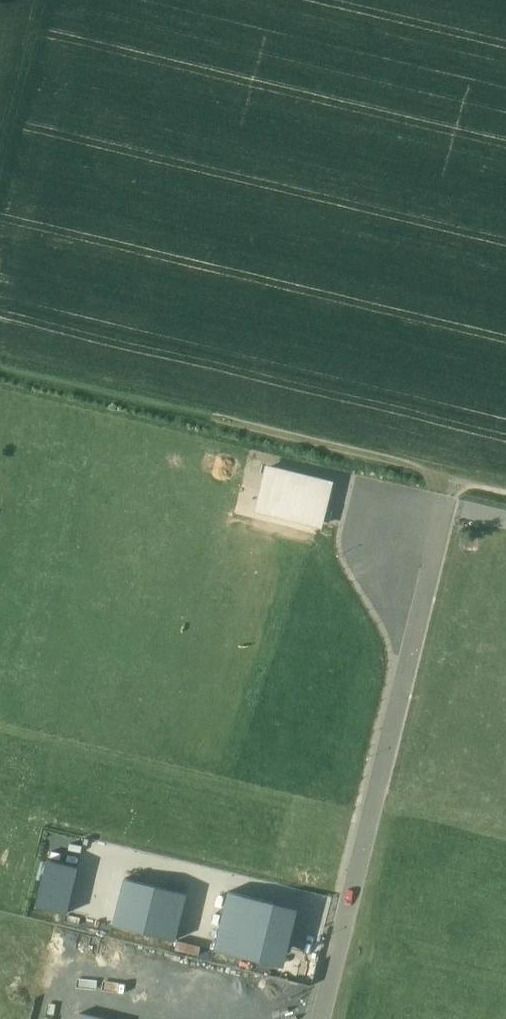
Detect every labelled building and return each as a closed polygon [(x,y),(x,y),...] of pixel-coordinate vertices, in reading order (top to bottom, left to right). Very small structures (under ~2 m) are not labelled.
[(329,483),(266,468),(256,509),(319,524),(329,483)] [(37,905),(65,912),(75,871),(47,865),(37,905)] [(115,924),(175,938),(185,897),(124,883),(115,924)] [(228,897),(216,947),(283,963),(295,914),(228,897)]
